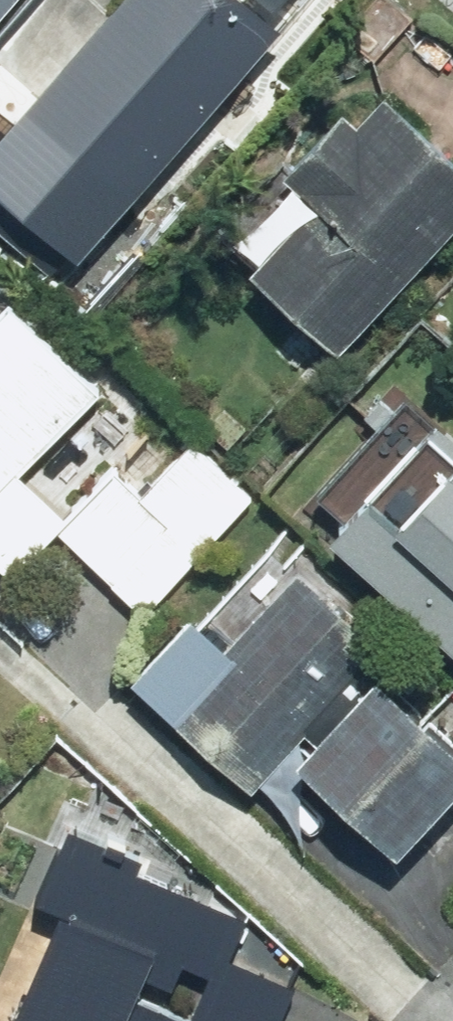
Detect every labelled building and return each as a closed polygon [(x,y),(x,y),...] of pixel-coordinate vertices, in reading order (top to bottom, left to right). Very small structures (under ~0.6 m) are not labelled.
[(18,0),(0,0),(0,21),(18,0)] [(30,104),(36,109),(6,144),(60,190),(90,155),(137,196),(287,24),(259,0),(120,0),(30,104)] [(392,89),(363,120),(350,107),(289,171),(321,201),(257,267),(342,348),(452,231),(452,146),(392,89)] [(16,294),(0,311),(0,488),(17,472),(102,387),(16,294)] [(284,495),(452,659),(452,394),(415,359),(284,495)] [(147,491),(128,471),(68,533),(148,611),(256,499),(196,441),(147,491)] [(382,641),(298,566),(232,640),(201,612),(141,679),(256,782),(382,641)] [(384,673),(297,768),(397,858),(452,796),(452,735),(384,673)] [(65,827),(33,896),(64,911),(15,1015),(27,1020),(286,1020),(303,984),(238,954),(256,917),(65,827)]
